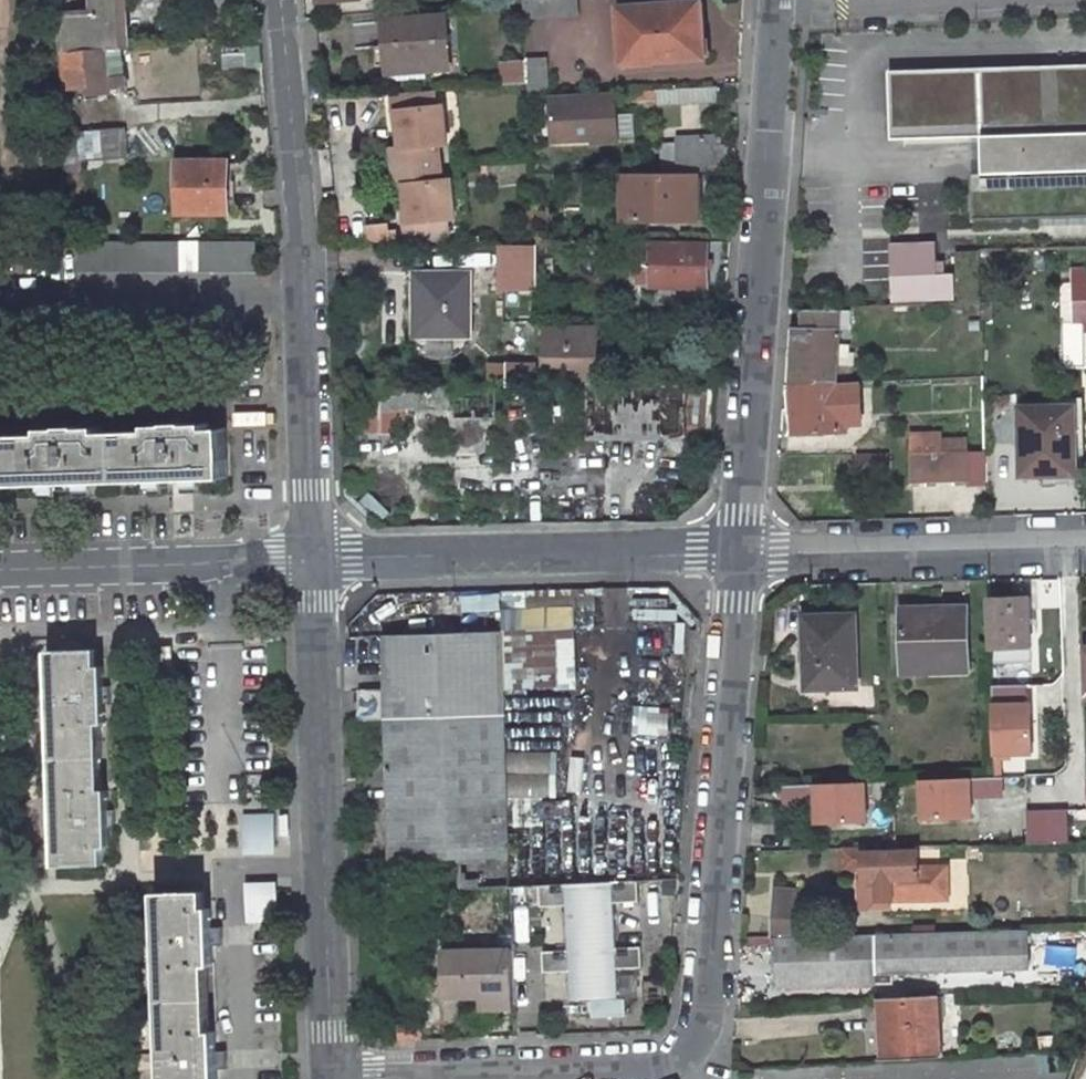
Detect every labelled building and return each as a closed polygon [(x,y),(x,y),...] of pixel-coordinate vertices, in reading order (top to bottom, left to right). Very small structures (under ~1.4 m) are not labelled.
[(94,13),(58,15),(62,53),(108,49),(122,48),(119,6),(128,5),(128,0),(93,0),(94,13)] [(526,18),(579,14),(578,0),(525,0),(525,1),(526,18)] [(705,38),(702,2),(620,8),(624,59),(654,56),(655,61),(701,58),(700,38),(705,38)] [(122,48),(130,48),(128,5),(119,6),(122,48)] [(427,70),(450,68),(446,16),(380,22),(382,46),(391,45),(392,65),(385,65),(387,82),(428,78),(427,70)] [(378,41),(377,24),(353,25),(354,42),(378,41)] [(258,46),(223,47),(224,71),(259,68),(258,46)] [(108,49),(113,78),(126,76),(123,55),(121,55),(120,50),(122,49),(122,48),(108,49)] [(113,78),(108,49),(62,53),(66,89),(77,88),(75,77),(81,77),(82,84),(90,82),(91,94),(128,91),(126,76),(113,78)] [(654,56),(624,59),(624,66),(655,63),(655,61),(654,56)] [(549,95),(547,59),(527,60),(527,61),(528,84),(529,96),(549,95)] [(528,84),(527,61),(503,63),(505,86),(528,84)] [(890,70),(893,139),(984,136),(985,172),(972,172),(974,218),(1085,215),(1085,65),(890,70)] [(716,99),(716,87),(681,88),(681,101),(716,99)] [(681,101),(681,88),(657,89),(658,103),(681,101)] [(437,107),(436,91),(389,94),(390,113),(396,112),(399,148),(390,149),(392,187),(401,186),(404,222),(398,222),(400,242),(446,238),(445,219),(450,218),(447,180),(439,181),(436,145),(445,145),(442,106),(437,107)] [(593,138),(594,141),(617,139),(617,138),(634,137),(633,113),(616,114),(615,95),(551,98),(553,140),(593,138)] [(144,156),(142,128),(125,129),(127,157),(144,156)] [(105,159),(127,157),(125,129),(102,130),(66,134),(66,173),(80,171),(79,160),(105,159)] [(715,147),(715,138),(678,140),(678,144),(663,143),(664,172),(679,172),(688,172),(727,171),(729,148),(722,147),(715,147)] [(78,175),(82,206),(109,202),(105,159),(79,160),(80,171),(80,175),(78,175)] [(227,212),(227,163),(177,163),(178,212),(227,212)] [(703,219),(703,177),(688,177),(688,172),(679,172),(680,176),(660,177),(623,177),(624,220),(703,219)] [(395,225),(364,225),(364,244),(395,244),(395,225)] [(256,271),(256,241),(78,241),(78,271),(256,271)] [(640,283),(651,283),(651,286),(708,287),(708,245),(651,244),(651,260),(640,261),(640,283)] [(502,289),(536,289),(537,246),(501,246),(502,289)] [(424,334),(469,334),(469,274),(417,275),(417,301),(424,301),(424,334)] [(1074,283),(1074,318),(1085,319),(1085,283),(1074,283)] [(982,303),(982,314),(982,319),(989,319),(992,318),(992,310),(991,303),(982,303)] [(789,348),(786,384),(852,382),(854,353),(839,353),(840,330),(842,310),(805,309),(805,329),(796,329),(795,348),(789,348)] [(851,311),(842,310),(840,330),(850,330),(851,311)] [(970,331),(981,331),(980,320),(970,320),(970,331)] [(597,386),(598,328),(546,328),(546,386),(591,386),(597,386)] [(509,386),(536,386),(536,364),(508,365),(509,386)] [(860,381),(852,382),(786,384),(789,426),(795,426),(796,434),(839,431),(841,435),(845,436),(847,435),(849,433),(850,431),(850,426),(862,425),(860,381)] [(499,455),(499,386),(370,388),(370,432),(395,433),(395,418),(405,418),(405,409),(455,410),(455,455),(499,455)] [(1055,475),(1076,475),(1075,406),(1021,407),(1022,476),(1043,476),(1043,487),(1055,486),(1055,475)] [(397,456),(455,455),(455,410),(405,409),(405,418),(395,418),(395,433),(397,456)] [(103,426),(83,427),(83,426),(65,426),(65,427),(46,428),(46,434),(0,436),(0,485),(228,477),(226,427),(210,428),(210,422),(190,423),(190,422),(172,422),(172,423),(153,424),(153,430),(103,432),(103,426)] [(942,440),(942,439),(911,440),(911,454),(968,452),(968,439),(942,440)] [(970,463),(986,462),(985,452),(968,452),(911,454),(912,483),(970,481),(970,463)] [(879,475),(889,475),(888,456),(879,457),(879,475)] [(879,475),(879,457),(858,457),(858,475),(879,475)] [(987,486),(986,462),(970,463),(970,481),(970,486),(987,486)] [(504,631),(525,631),(525,590),(502,591),(504,631)] [(1032,662),(1030,598),(990,599),(993,664),(1032,662)] [(902,609),(904,672),(930,671),(929,663),(968,662),(967,607),(902,609)] [(858,686),(855,615),(806,617),(808,688),(858,686)] [(523,687),(559,686),(557,629),(525,631),(504,631),(505,687),(523,687)] [(505,687),(504,631),(383,636),(385,691),(361,692),(361,719),(386,718),(506,715),(505,687)] [(104,666),(98,666),(97,649),(49,651),(52,736),(53,757),(56,866),(104,864),(103,847),(110,847),(109,827),(115,826),(115,809),(109,809),(108,789),(102,790),(100,723),(106,723),(105,703),(111,703),(111,685),(105,686),(104,666)] [(1030,703),(1029,685),(993,685),(993,705),(1030,703)] [(524,716),(523,687),(505,687),(506,715),(506,716),(524,716)] [(1032,703),(993,705),(995,755),(1033,754),(1032,703)] [(635,735),(670,735),(670,708),(636,707),(635,735)] [(506,715),(386,718),(390,857),(461,855),(463,889),(511,887),(506,716),(506,715)] [(56,866),(53,757),(52,736),(36,742),(45,764),(46,789),(38,793),(47,815),(48,825),(39,829),(56,871),(56,866)] [(558,799),(558,753),(512,753),(512,798),(558,799)] [(996,777),(972,778),(972,797),(1005,796),(1005,777),(996,777)] [(972,778),(921,780),(922,819),(973,817),(972,778)] [(868,821),(867,782),(817,784),(817,803),(818,822),(868,821)] [(817,803),(817,784),(783,785),(784,805),(817,803)] [(1068,809),(1049,810),(1050,843),(1069,843),(1068,809)] [(1049,810),(1029,811),(1030,844),(1050,843),(1049,810)] [(244,847),(276,846),(275,813),(243,814),(244,847)] [(866,852),(865,847),(844,848),(844,869),(864,869),(864,880),(879,879),(879,900),(948,898),(947,868),(919,868),(918,850),(866,852)] [(596,883),(540,886),(541,907),(567,905),(569,950),(543,951),(544,972),(570,971),(572,1000),(618,998),(617,969),(643,967),(642,947),(615,948),(614,903),(639,902),(638,881),(596,883)] [(811,936),(813,891),(775,888),(772,938),(773,938),(811,936)] [(247,923),(279,922),(278,889),(246,890),(247,923)] [(205,891),(156,892),(162,1078),(218,1078),(217,1068),(228,1068),(227,1050),(217,1050),(216,1031),(209,1031),(207,965),(213,965),(213,945),(223,945),(223,927),(212,927),(211,908),(206,908),(205,891)] [(526,903),(526,893),(515,894),(516,904),(526,903)] [(374,894),(367,894),(367,903),(375,903),(374,894)] [(530,938),(529,909),(514,909),(515,939),(530,938)] [(1030,967),(1029,929),(811,936),(773,938),(775,987),(875,984),(874,972),(1030,967)] [(514,995),(513,949),(444,951),(445,997),(514,995)] [(941,1057),(937,994),(887,997),(890,1039),(891,1060),(941,1057)] [(514,1008),(514,995),(482,996),(482,1009),(514,1008)] [(882,1040),(890,1039),(887,997),(880,998),(882,1040)] [(423,1023),(401,1024),(401,1040),(423,1039),(423,1023)]
